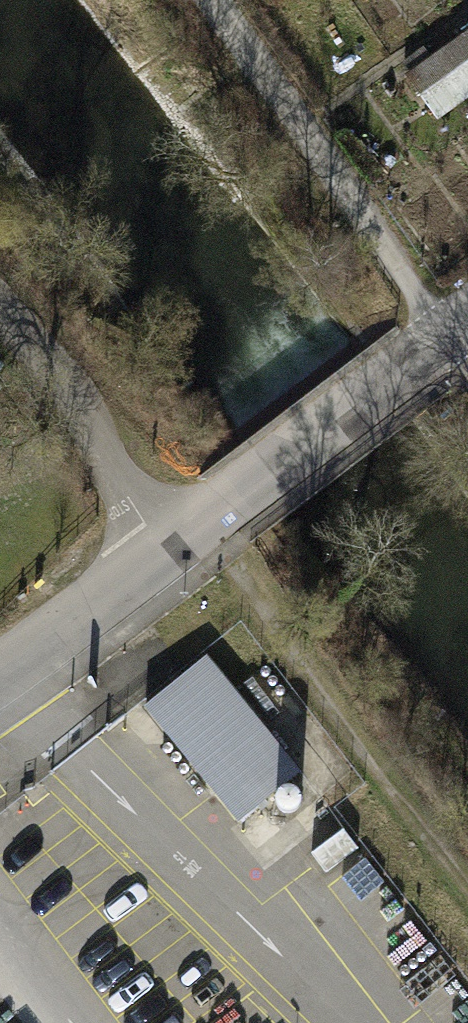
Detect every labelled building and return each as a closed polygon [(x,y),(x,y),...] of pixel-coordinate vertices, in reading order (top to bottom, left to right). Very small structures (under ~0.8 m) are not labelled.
[(441,109),(467,95),(467,33),(416,60),(441,109)] [(146,703),(243,819),(307,765),(210,650),(146,703)]
